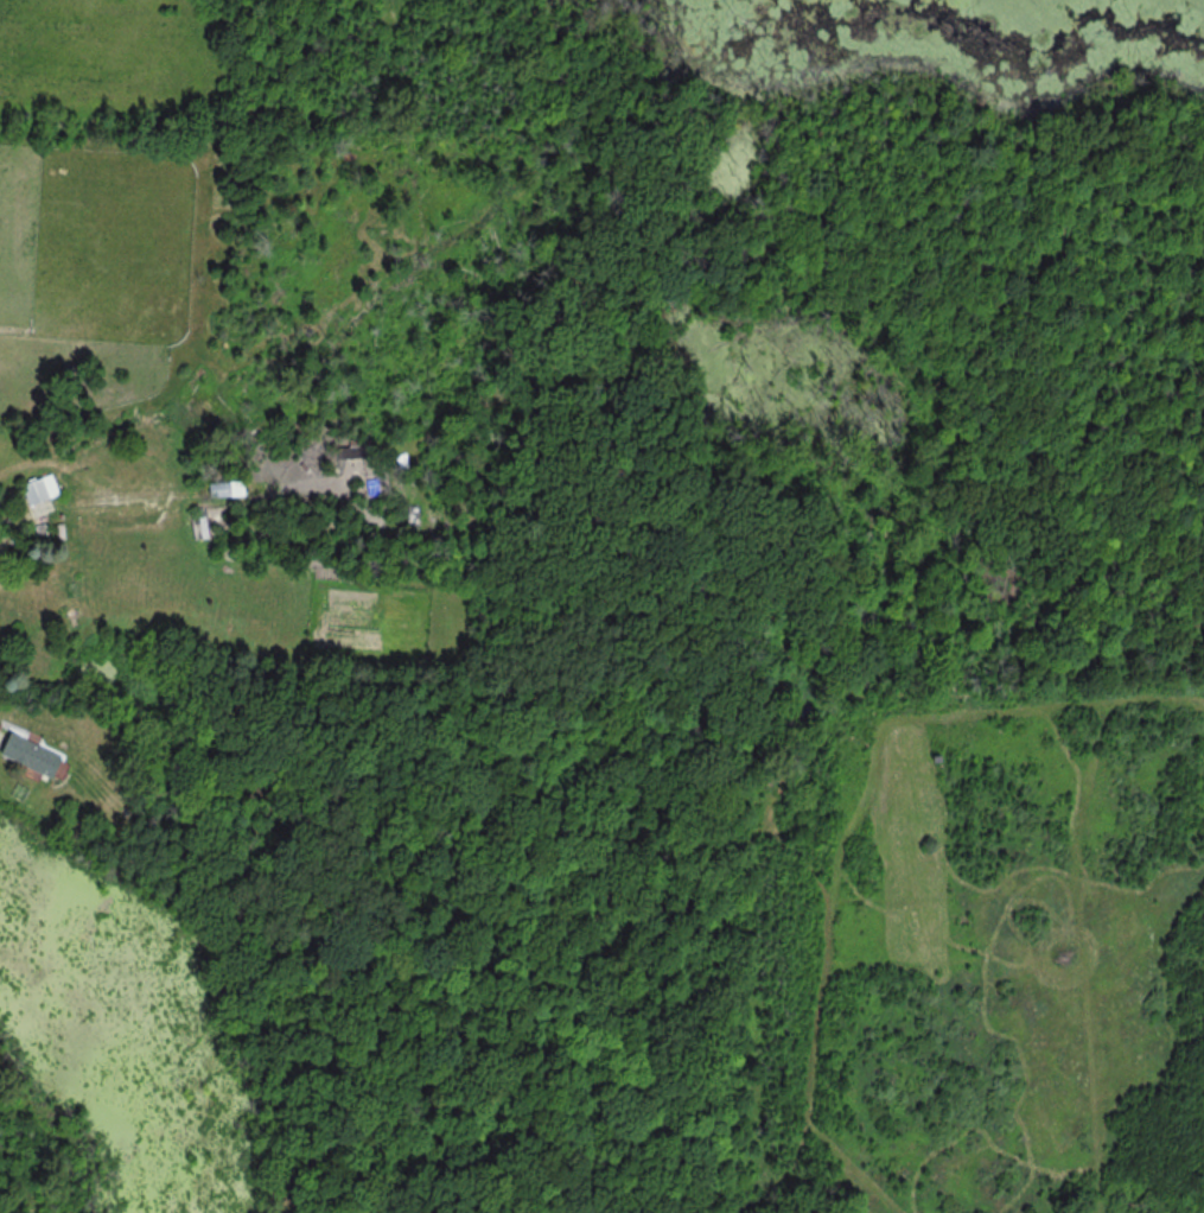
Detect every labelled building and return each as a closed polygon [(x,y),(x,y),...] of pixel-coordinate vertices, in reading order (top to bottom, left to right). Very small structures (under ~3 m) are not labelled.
[(59,495),(52,474),(22,484),(28,505),(59,495)] [(207,496),(244,496),(244,481),(207,481),(207,496)] [(10,733),(0,755),(52,778),(62,756),(10,733)]
